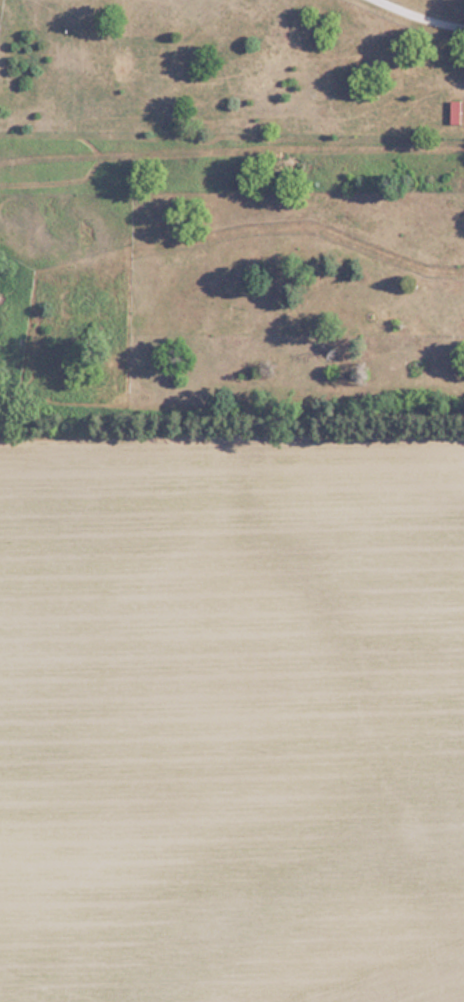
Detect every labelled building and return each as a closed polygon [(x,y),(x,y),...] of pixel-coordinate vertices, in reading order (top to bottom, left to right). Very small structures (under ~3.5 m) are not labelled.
[(460,99),(450,99),(450,122),(460,122),(460,99)]
